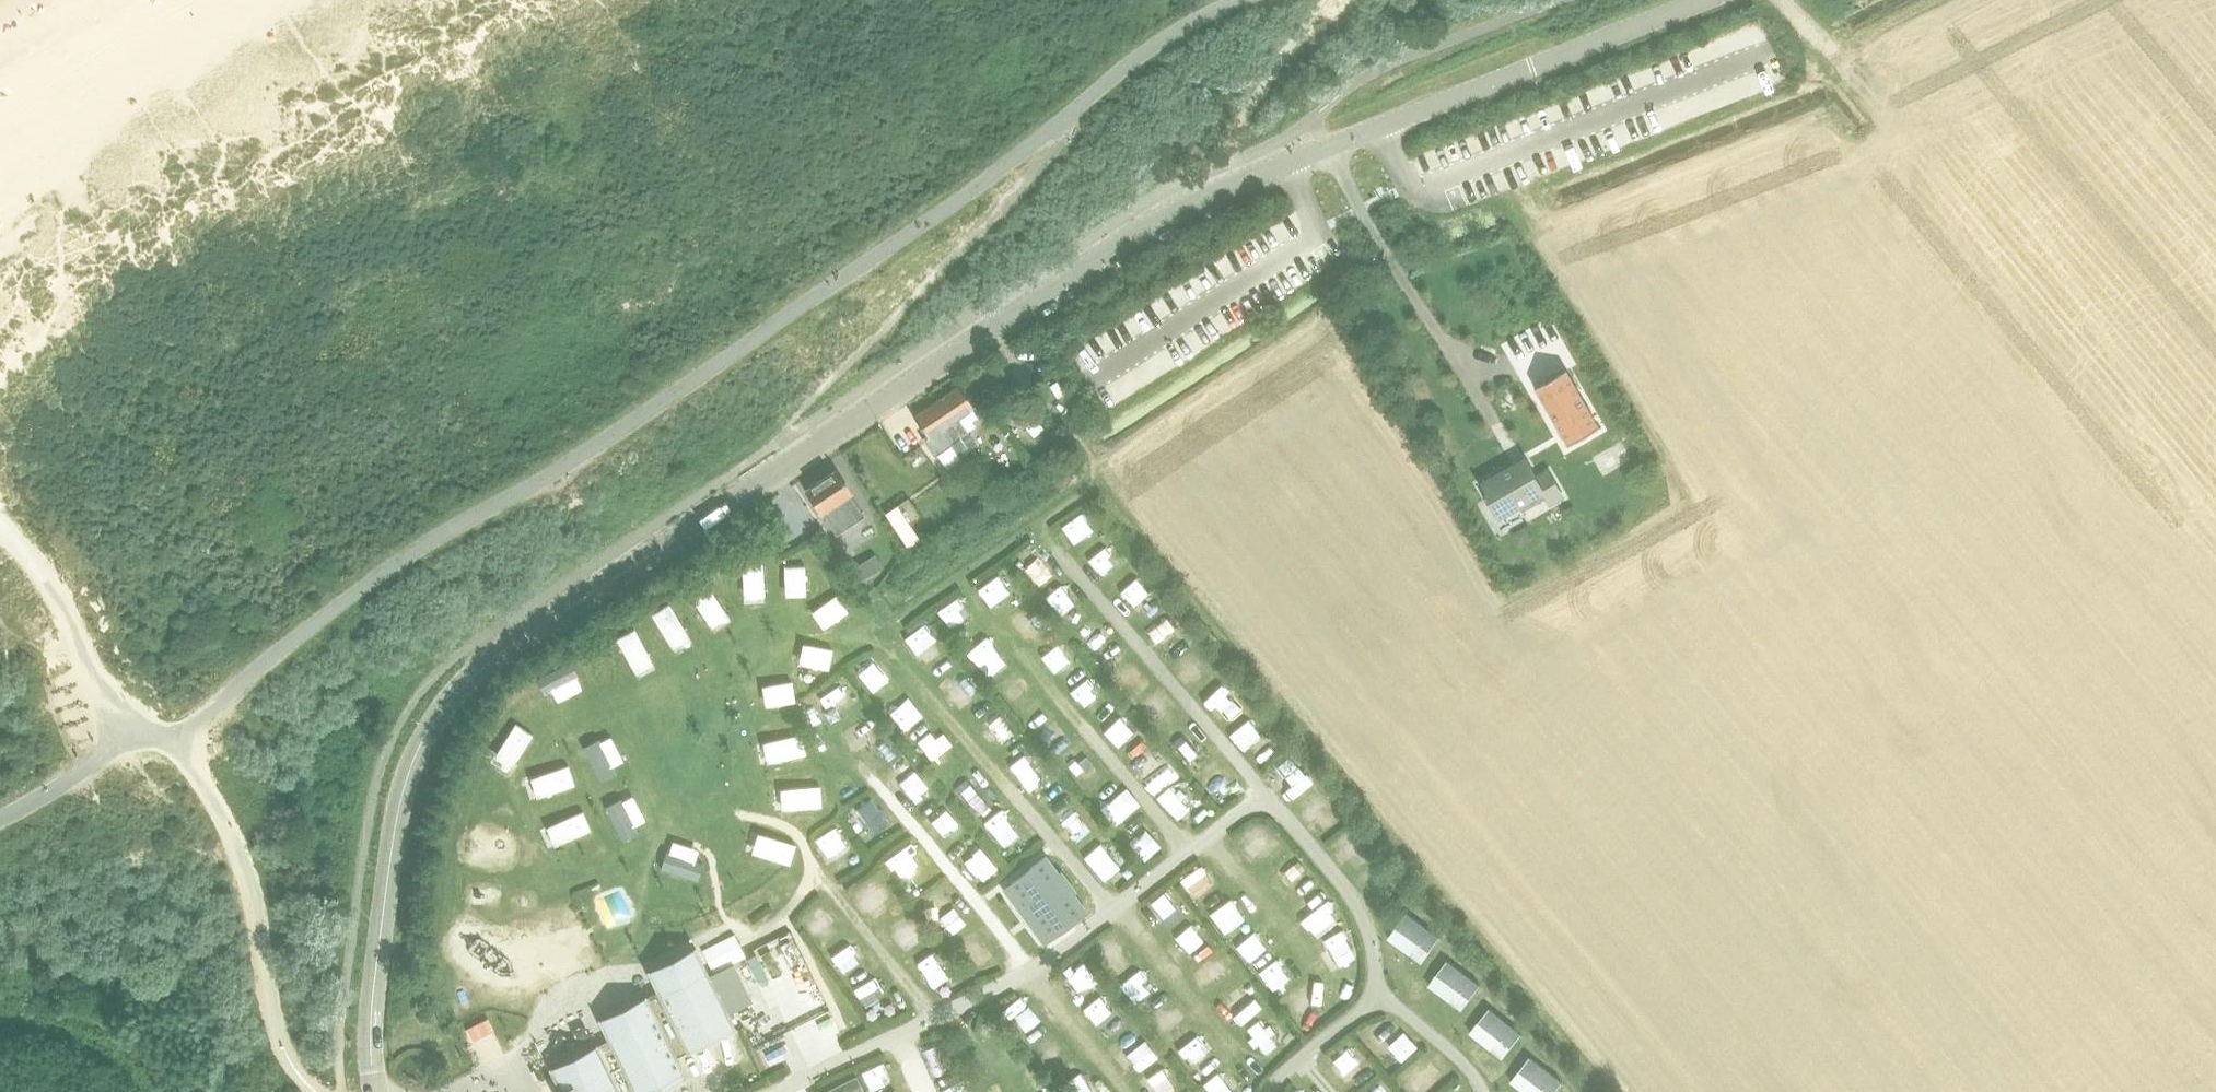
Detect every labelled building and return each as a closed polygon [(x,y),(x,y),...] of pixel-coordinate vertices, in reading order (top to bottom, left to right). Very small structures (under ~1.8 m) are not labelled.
[(1566,372),(1535,390),(1567,447),(1599,429),(1566,372)] [(976,418),(969,407),(956,389),(934,403),(957,438),(965,432),(962,427),(976,418)] [(957,438),(934,403),(933,403),(912,417),(924,436),(921,438),(933,455),(935,453),(944,467),(957,458),(954,454),(964,448),(957,439),(957,438)] [(965,432),(957,438),(957,439),(964,448),(967,452),(975,447),(965,432)] [(1525,459),(1480,484),(1498,517),(1518,505),(1522,511),(1545,498),(1548,504),(1562,496),(1548,471),(1536,478),(1525,459)] [(832,470),(803,490),(818,513),(820,512),(834,532),(839,530),(850,523),(863,515),(848,493),(832,470)] [(916,491),(903,498),(921,530),(934,523),(916,491)] [(895,505),(882,514),(905,547),(917,539),(895,505)] [(1073,528),(1052,542),(1066,562),(1087,547),(1073,528)] [(1012,582),(1033,567),(1021,550),(999,564),(1012,582)] [(763,589),(761,552),(740,554),(742,591),(763,589)] [(872,554),(861,561),(869,574),(880,567),(872,554)] [(804,588),(803,560),(781,561),(783,589),(804,588)] [(724,609),(705,579),(689,590),(708,619),(724,609)] [(1032,611),(1054,604),(1048,586),(1026,594),(1032,611)] [(1115,620),(1138,604),(1125,586),(1102,601),(1115,620)] [(845,607),(833,589),(812,604),(824,621),(845,607)] [(687,630),(670,600),(651,611),(668,641),(687,630)] [(938,605),(926,615),(940,631),(952,622),(938,605)] [(1058,630),(1072,648),(1091,633),(1076,615),(1058,630)] [(1146,656),(1165,641),(1151,623),(1132,638),(1146,656)] [(650,655),(635,625),(616,635),(632,665),(650,655)] [(832,644),(803,637),(798,657),(827,664),(832,644)] [(1103,683),(1122,670),(1109,651),(1090,664),(1103,683)] [(576,673),(567,657),(535,674),(543,690),(576,673)] [(859,697),(873,687),(860,670),(847,680),(859,697)] [(791,697),(789,678),(761,681),(763,700),(791,697)] [(827,685),(808,695),(818,715),(838,704),(827,685)] [(1108,743),(1122,732),(1109,714),(1094,725),(1108,743)] [(530,730),(513,719),(493,749),(510,760),(530,730)] [(1169,756),(1185,742),(1171,726),(1155,740),(1169,756)] [(802,749),(797,729),(762,738),(767,758),(802,749)] [(614,769),(595,734),(581,741),(600,776),(614,769)] [(1041,757),(1052,773),(1070,762),(1059,745),(1041,757)] [(571,781),(565,760),(531,770),(537,791),(571,781)] [(1009,788),(1027,772),(1017,761),(999,776),(1009,788)] [(948,812),(974,789),(957,770),(931,793),(948,812)] [(821,803),(820,782),(779,783),(780,805),(821,803)] [(638,829),(620,793),(603,801),(621,837),(638,829)] [(845,838),(865,824),(852,805),(832,819),(845,838)] [(589,825),(582,806),(544,820),(552,840),(589,825)] [(1120,851),(1138,842),(1124,816),(1106,826),(1120,851)] [(975,841),(997,829),(992,819),(969,830),(975,841)] [(788,859),(794,839),(758,828),(752,848),(788,859)] [(701,859),(665,847),(659,863),(696,875),(701,859)] [(1085,914),(1043,856),(1000,889),(1041,946),(1085,914)] [(1166,887),(1182,906),(1201,890),(1185,871),(1166,887)] [(859,924),(879,909),(858,883),(839,898),(859,924)] [(916,914),(935,902),(928,892),(909,904),(916,914)] [(1152,897),(1136,912),(1151,928),(1168,913),(1152,897)] [(1294,922),(1315,908),(1308,898),(1287,913),(1294,922)] [(603,899),(577,910),(588,937),(614,926),(603,899)] [(1437,932),(1404,909),(1394,922),(1427,946),(1437,932)] [(808,914),(788,927),(806,955),(826,943),(808,914)] [(888,919),(871,929),(883,950),(900,940),(888,919)] [(1188,961),(1194,937),(1167,930),(1161,954),(1188,961)] [(1310,948),(1323,968),(1340,956),(1327,937),(1310,948)] [(546,1067),(557,1090),(553,1091),(656,1091),(685,1077),(675,1056),(685,1051),(685,1053),(734,1028),(733,1026),(694,948),(693,945),(644,970),(655,991),(645,996),(644,994),(595,1018),(606,1040),(596,1045),(595,1043),(546,1067)] [(1238,949),(1228,956),(1239,972),(1249,966),(1238,949)] [(1478,979),(1445,955),(1436,969),(1469,992),(1478,979)] [(903,966),(911,985),(927,978),(919,959),(903,966)] [(1209,960),(1191,966),(1197,985),(1215,980),(1209,960)] [(1265,966),(1247,975),(1258,997),(1276,987),(1265,966)] [(854,1013),(871,998),(857,982),(839,997),(854,1013)] [(1521,1028),(1488,1005),(1478,1018),(1511,1042),(1521,1028)] [(1095,1008),(1077,1020),(1086,1033),(1104,1022),(1095,1008)] [(485,1016),(465,1026),(466,1027),(471,1038),(490,1028),(491,1028),(485,1016)] [(1244,1038),(1259,1056),(1278,1040),(1262,1022),(1244,1038)] [(1177,1069),(1191,1057),(1177,1040),(1162,1052),(1177,1069)] [(916,1075),(938,1069),(930,1042),(908,1048),(916,1075)] [(1035,1074),(1056,1058),(1049,1048),(1028,1064),(1035,1074)] [(1321,1063),(1337,1081),(1354,1067),(1339,1048),(1321,1063)] [(1562,1077),(1529,1054),(1519,1067),(1552,1091),(1562,1077)] [(1157,1091),(1166,1091),(1172,1087),(1153,1065),(1132,1083),(1140,1091),(1153,1091),(1155,1090),(1157,1091)] [(1194,1087),(1199,1091),(1225,1091),(1229,1088),(1212,1070),(1194,1087)] [(855,1072),(812,1091),(856,1091),(862,1089),(855,1072)] [(1064,1091),(1086,1091),(1078,1081),(1064,1091)]
